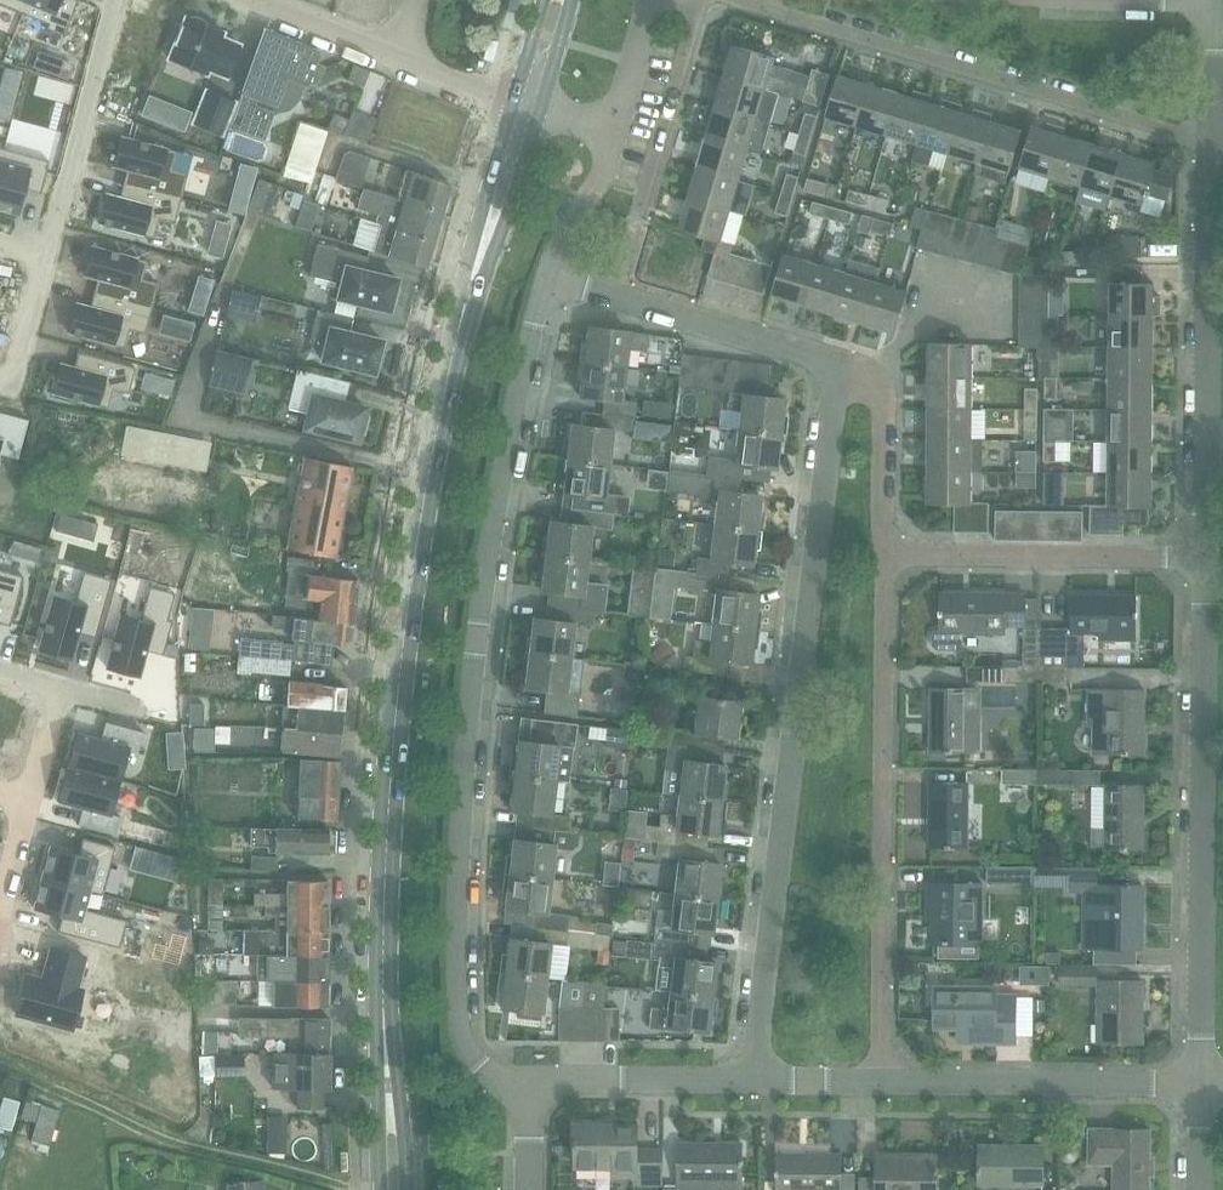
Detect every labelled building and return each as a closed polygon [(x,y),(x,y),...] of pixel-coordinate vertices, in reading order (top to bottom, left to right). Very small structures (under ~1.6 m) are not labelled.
[(23,13),(28,0),(0,0),(0,4),(23,13)] [(23,13),(48,23),(46,29),(64,36),(78,0),(28,0),(23,13)] [(226,76),(238,48),(239,45),(221,38),(223,33),(205,26),(207,23),(199,17),(190,16),(189,20),(185,18),(169,59),(206,74),(208,69),(226,76)] [(242,91),(229,128),(264,140),(287,76),(305,84),(306,81),(312,84),(318,80),(324,65),(314,61),(319,50),(265,28),(264,28),(263,30),(264,30),(255,55),(242,91)] [(820,107),(830,75),(813,70),(811,75),(774,64),(775,59),(734,46),(724,77),(780,94),(804,101),(820,107)] [(55,59),(50,73),(66,79),(71,64),(55,59)] [(825,118),(856,127),(869,85),(838,76),(825,118)] [(771,123),(780,94),(724,77),(715,107),(759,120),(771,123)] [(856,127),(886,136),(899,94),(869,85),(856,127)] [(206,91),(193,124),(222,135),(235,103),(206,91)] [(899,94),(886,136),(916,145),(929,103),(899,94)] [(799,133),(811,136),(817,117),(820,107),(804,101),(801,110),(806,112),(806,114),(805,113),(799,133)] [(929,103),(916,145),(917,145),(912,161),(930,166),(934,151),(946,154),(959,112),(929,103)] [(750,150),(759,120),(715,107),(706,137),(750,150)] [(990,122),(959,112),(946,154),(977,164),(990,122)] [(1020,131),(990,122),(977,164),(1007,173),(1020,131)] [(328,134),(300,124),(285,163),(313,173),(328,134)] [(1063,135),(1032,126),(1020,166),(1051,175),(1063,135)] [(126,129),(118,158),(131,162),(127,176),(184,191),(190,166),(164,159),(169,140),(126,129)] [(811,136),(799,133),(793,152),(805,156),(811,136)] [(1081,185),(1093,144),(1063,135),(1051,175),(1081,185)] [(741,181),(750,150),(706,137),(697,167),(741,181)] [(1110,194),(1122,153),(1093,144),(1081,185),(1110,194)] [(0,164),(0,209),(17,214),(24,188),(40,193),(49,161),(4,149),(0,164)] [(361,189),(371,158),(350,152),(344,154),(335,180),(361,189)] [(1154,163),(1122,153),(1110,194),(1141,203),(1144,195),(1147,196),(1148,194),(1165,199),(1172,176),(1152,170),(1154,163)] [(239,164),(235,178),(252,182),(256,169),(239,164)] [(688,197),(732,211),(741,181),(697,167),(688,197)] [(405,170),(397,197),(442,211),(451,184),(405,170)] [(323,174),(315,202),(326,206),(335,177),(323,174)] [(780,194),(792,197),(798,178),(786,174),(780,194)] [(110,186),(102,216),(146,228),(151,209),(177,216),(184,191),(127,176),(123,190),(110,186)] [(803,191),(823,196),(835,199),(838,188),(807,179),(803,191)] [(271,184),(261,211),(271,215),(281,187),(271,184)] [(904,185),(900,199),(910,202),(915,188),(904,185)] [(395,230),(433,241),(442,211),(397,197),(363,187),(357,207),(379,214),(376,223),(395,230)] [(845,202),(865,207),(868,196),(848,190),(845,202)] [(792,197),(780,194),(774,213),(786,217),(792,197)] [(888,201),(868,196),(865,207),(885,213),(888,201)] [(723,241),(732,211),(688,197),(679,228),(703,236),(718,240),(723,241)] [(230,198),(226,211),(243,215),(247,203),(230,198)] [(799,211),(809,214),(829,219),(832,208),(802,199),(799,211)] [(965,206),(961,220),(969,222),(977,224),(980,210),(965,206)] [(832,208),(829,219),(848,225),(852,213),(832,208)] [(910,226),(922,230),(928,211),(916,208),(910,226)] [(922,230),(917,249),(931,252),(941,215),(928,211),(922,230)] [(931,252),(945,256),(955,218),(941,215),(931,252)] [(395,230),(376,223),(355,217),(349,237),(389,249),(387,256),(425,268),(433,241),(395,230)] [(945,256),(959,260),(969,222),(961,220),(955,218),(945,256)] [(893,224),(873,219),(870,231),(890,236),(893,224)] [(1001,219),(998,230),(983,226),(973,263),(987,267),(995,239),(1012,243),(1028,248),(1034,229),(1001,219)] [(217,221),(214,232),(228,236),(231,225),(217,221)] [(959,260),(973,263),(983,226),(977,224),(969,222),(959,260)] [(714,254),(718,240),(703,236),(699,250),(714,254)] [(1111,256),(1140,255),(1140,236),(1111,237),(1111,256)] [(987,267),(1003,271),(1012,243),(995,239),(987,267)] [(731,254),(734,244),(723,241),(718,240),(714,254),(706,277),(721,281),(729,253),(731,254)] [(1003,271),(1020,276),(1020,275),(1028,248),(1012,243),(1003,271)] [(395,287),(397,279),(364,271),(368,257),(317,244),(309,276),(340,284),(337,298),(389,311),(391,304),(395,305),(400,288),(395,287)] [(94,246),(86,276),(99,280),(96,294),(152,309),(159,284),(133,277),(138,258),(94,246)] [(729,253),(721,281),(734,285),(743,258),(731,254),(729,253)] [(1076,253),(1060,253),(1060,265),(1076,265),(1076,253)] [(784,254),(777,276),(771,296),(802,306),(815,264),(784,254)] [(743,258),(734,285),(748,290),(757,262),(743,258)] [(762,294),(769,273),(771,266),(757,262),(748,290),(762,294)] [(845,273),(815,264),(802,306),(832,315),(845,273)] [(1108,316),(1153,316),(1153,284),(1140,284),(1140,265),(1111,265),(1111,284),(1108,284),(1108,316)] [(845,273),(832,315),(862,325),(875,282),(845,273)] [(1020,276),(1019,290),(1049,290),(1049,275),(1020,275),(1020,276)] [(199,276),(194,296),(207,300),(213,280),(199,276)] [(1084,279),(1083,298),(1103,299),(1104,280),(1084,279)] [(862,325),(893,334),(900,311),(907,292),(875,282),(862,325)] [(261,297),(233,289),(227,315),(254,322),(261,297)] [(1019,290),(1019,304),(1049,304),(1049,290),(1019,290)] [(79,304),(71,334),(114,346),(119,327),(145,334),(152,309),(96,294),(92,308),(79,304)] [(1019,304),(1019,318),(1049,318),(1049,304),(1019,304)] [(351,318),(318,311),(311,343),(324,346),(321,361),(374,373),(376,366),(380,367),(384,349),(380,348),(382,340),(348,333),(351,318)] [(1152,347),(1153,316),(1108,316),(1108,347),(1152,347)] [(1058,319),(1049,318),(1019,318),(1019,333),(1058,333),(1058,319)] [(185,319),(180,337),(191,340),(196,322),(185,319)] [(625,367),(627,356),(627,349),(647,352),(648,337),(629,334),(587,329),(583,362),(625,367)] [(1019,347),(1038,347),(1058,346),(1058,333),(1019,333),(1019,347)] [(973,377),(973,345),(954,346),(930,345),(929,376),(973,377)] [(1058,360),(1058,346),(1038,347),(1038,360),(1058,360)] [(1152,379),(1152,347),(1108,347),(1108,378),(1152,379)] [(246,375),(250,358),(217,350),(213,367),(246,375)] [(61,363),(53,392),(108,407),(113,389),(129,393),(136,368),(78,352),(74,366),(61,363)] [(692,387),(696,356),(681,354),(677,385),(692,387)] [(707,389),(711,358),(696,356),(692,387),(707,389)] [(722,391),(726,360),(711,358),(707,389),(722,391)] [(737,393),(741,362),(726,360),(722,391),(730,392),(737,393)] [(622,401),(625,367),(583,362),(579,396),(604,400),(602,414),(635,418),(637,403),(622,401)] [(752,395),(755,364),(741,362),(737,393),(752,395)] [(766,396),(770,366),(755,364),(752,395),(766,396)] [(337,380),(297,370),(288,407),(308,412),(304,428),(357,441),(359,433),(364,434),(368,417),(363,416),(365,408),(332,400),(337,380)] [(929,407),(972,408),(973,377),(929,376),(929,407)] [(164,378),(160,392),(169,394),(173,380),(164,378)] [(1056,398),(1056,378),(1044,378),(1044,398),(1056,398)] [(1108,410),(1151,410),(1152,379),(1108,378),(1108,410)] [(1024,389),(1024,409),(1036,409),(1036,389),(1024,389)] [(778,433),(782,400),(783,398),(766,396),(752,395),(737,393),(730,392),(728,410),(740,411),(737,428),(778,433)] [(44,407),(42,416),(54,420),(57,411),(44,407)] [(928,439),(971,439),(972,408),(929,407),(928,439)] [(1023,429),(1036,429),(1036,409),(1024,409),(1023,429)] [(1074,409),(1063,410),(1064,448),(1075,448),(1074,409)] [(1151,442),(1151,410),(1108,410),(1108,441),(1151,442)] [(17,458),(28,420),(0,412),(0,453),(17,458)] [(633,433),(635,418),(602,414),(600,428),(570,425),(566,459),(610,464),(614,430),(633,433)] [(1043,420),(1043,440),(1055,441),(1056,420),(1043,420)] [(773,469),(778,433),(737,428),(733,463),(708,459),(706,475),(739,479),(741,465),(773,469)] [(144,430),(140,457),(167,461),(171,435),(144,430)] [(928,470),(971,471),(971,439),(928,439),(928,470)] [(1055,461),(1055,441),(1043,440),(1043,460),(1055,461)] [(1151,473),(1151,442),(1108,441),(1108,473),(1151,473)] [(1023,451),(1023,471),(1035,471),(1035,451),(1023,451)] [(287,549),(310,553),(334,557),(351,466),(305,457),(287,549)] [(610,464),(566,459),(561,493),(581,496),(580,510),(613,515),(615,499),(606,498),(610,464)] [(737,494),(739,479),(706,475),(669,470),(667,492),(697,495),(697,498),(716,501),(713,525),(755,530),(759,497),(737,494)] [(954,503),(954,532),(987,533),(987,502),(970,502),(971,471),(928,470),(928,503),(954,503)] [(1150,506),(1151,473),(1108,473),(1107,505),(1108,505),(1108,506),(1124,506),(1150,506)] [(1090,511),(1090,534),(1107,534),(1108,506),(1108,505),(1107,505),(1090,505),(1090,511)] [(1124,534),(1124,506),(1108,506),(1107,534),(1124,534)] [(545,556),(589,561),(593,527),(612,529),(613,515),(580,510),(578,525),(549,521),(545,556)] [(994,511),(994,532),(994,540),(1008,540),(1009,511),(994,511)] [(1023,540),(1023,511),(1009,511),(1008,540),(1023,540)] [(1038,540),(1038,511),(1023,511),(1023,540),(1038,540)] [(1053,541),(1053,511),(1038,511),(1038,540),(1053,541)] [(1068,541),(1068,511),(1053,511),(1053,541),(1068,541)] [(1082,541),(1083,517),(1083,512),(1068,511),(1068,541),(1082,541)] [(60,513),(56,530),(70,534),(75,517),(60,513)] [(755,530),(713,525),(709,559),(697,558),(695,572),(728,576),(729,562),(750,565),(755,530)] [(29,545),(25,559),(36,563),(40,548),(29,545)] [(658,549),(656,563),(669,565),(671,550),(658,549)] [(586,584),(589,561),(545,556),(541,589),(562,592),(560,606),(603,611),(606,586),(586,584)] [(322,599),(355,602),(358,580),(324,577),(312,576),(314,560),(288,557),(286,573),(289,573),(287,593),(322,599)] [(11,620),(23,576),(0,569),(0,617),(11,620)] [(53,596),(39,649),(72,658),(79,632),(95,636),(111,578),(83,571),(74,602),(53,596)] [(726,591),(728,576),(695,572),(695,573),(687,571),(684,588),(688,594),(698,595),(703,589),(716,590),(711,625),(752,630),(757,595),(726,591)] [(120,614),(106,667),(139,676),(146,650),(163,654),(172,621),(167,619),(174,593),(149,586),(140,619),(120,614)] [(632,592),(629,614),(650,617),(653,594),(632,592)] [(322,599),(287,593),(285,609),(305,612),(307,599),(322,601),(320,620),(353,624),(355,602),(322,599)] [(1005,594),(941,594),(941,632),(937,632),(933,636),(933,645),(937,649),(962,649),(962,632),(1005,633),(1005,624),(1025,624),(1025,597),(1005,597),(1005,594)] [(1135,634),(1136,595),(1072,595),(1072,634),(1135,634)] [(528,652),(572,657),(575,624),(593,626),(594,612),(603,613),(603,611),(560,606),(559,621),(532,617),(528,652)] [(291,639),(317,642),(351,645),(353,624),(320,620),(273,615),(272,628),(292,630),(291,639)] [(636,619),(633,633),(647,635),(649,621),(636,619)] [(748,665),(752,630),(711,625),(709,642),(695,640),(693,657),(685,656),(683,672),(715,676),(717,662),(748,665)] [(1024,627),(1023,667),(1038,667),(1038,627),(1024,627)] [(1067,628),(1038,627),(1038,667),(1067,667),(1067,628)] [(241,638),(239,655),(292,660),(294,644),(281,642),(282,640),(241,638)] [(576,716),(579,692),(568,691),(572,657),(528,652),(524,686),(546,689),(543,712),(576,716)] [(251,676),(251,673),(291,676),(292,660),(239,655),(237,674),(251,676)] [(624,681),(643,683),(645,667),(626,666),(624,681)] [(967,682),(1004,681),(1038,682),(1038,667),(1023,667),(1004,667),(967,667),(967,682)] [(1071,667),(1067,667),(1038,667),(1038,682),(1071,682),(1071,667)] [(290,682),(288,705),(343,710),(345,687),(290,682)] [(969,689),(955,689),(931,688),(931,751),(968,751),(969,689)] [(1144,690),(1120,690),(1088,690),(1087,727),(1093,727),(1093,753),(1144,753),(1144,690)] [(697,697),(695,720),(693,731),(670,728),(668,743),(719,749),(719,750),(722,750),(723,735),(735,736),(740,703),(697,697)] [(189,725),(204,726),(204,704),(190,703),(189,725)] [(310,728),(341,730),(343,710),(288,705),(288,707),(286,707),(284,727),(295,728),(310,728)] [(76,731),(66,768),(119,783),(129,747),(139,750),(144,731),(105,721),(101,738),(76,731)] [(284,727),(282,751),(339,757),(341,730),(310,728),(295,728),(284,727)] [(518,740),(514,774),(556,779),(569,781),(572,757),(573,757),(577,732),(530,727),(529,742),(518,740)] [(216,728),(194,728),(195,753),(215,753),(216,728)] [(607,728),(605,746),(633,749),(634,740),(627,739),(622,739),(623,730),(607,728)] [(180,733),(165,734),(166,750),(181,749),(180,733)] [(717,764),(719,750),(719,749),(668,743),(666,756),(665,769),(680,771),(678,792),(721,797),(725,765),(717,764)] [(297,818),(313,819),(337,820),(340,760),(300,758),(297,818)] [(66,768),(57,801),(82,808),(77,824),(116,835),(121,816),(111,814),(119,783),(66,768)] [(1037,785),(1037,769),(1003,769),(1003,785),(1037,785)] [(1101,769),(1072,769),(1037,769),(1037,785),(1101,785),(1101,769)] [(552,813),(556,779),(514,774),(509,809),(535,812),(533,827),(567,830),(569,816),(552,813)] [(615,778),(614,787),(625,788),(626,780),(615,778)] [(969,784),(954,784),(930,784),(930,847),(969,847),(969,784)] [(1144,786),(1119,785),(1106,785),(1106,829),(1091,828),(1091,847),(1106,847),(1106,849),(1143,849),(1144,786)] [(717,833),(721,797),(678,792),(675,815),(661,813),(659,827),(645,825),(644,839),(705,846),(707,832),(717,833)] [(627,809),(624,836),(634,838),(644,839),(645,825),(647,812),(627,809)] [(552,877),(555,848),(571,851),(578,846),(580,833),(567,831),(567,830),(533,827),(532,842),(514,839),(510,872),(552,877)] [(328,829),(278,829),(250,829),(250,844),(273,844),(273,853),(328,853),(328,829)] [(624,836),(621,857),(632,858),(634,838),(624,836)] [(49,846),(41,877),(89,889),(102,893),(115,846),(82,838),(78,854),(49,846)] [(705,846),(644,839),(643,840),(658,842),(656,854),(678,857),(674,892),(716,897),(720,863),(710,862),(712,847),(705,846)] [(136,845),(132,860),(153,866),(157,851),(136,845)] [(278,856),(241,856),(241,870),(278,870),(278,856)] [(988,867),(988,885),(1036,886),(1036,876),(1036,868),(988,867)] [(1036,868),(1036,876),(1071,876),(1072,868),(1036,868)] [(1097,869),(1072,868),(1071,876),(1071,891),(1087,891),(1097,892),(1097,886),(1097,869)] [(534,925),(568,929),(570,914),(547,911),(552,877),(510,872),(505,907),(536,911),(534,925)] [(41,877),(33,907),(62,914),(57,931),(119,947),(126,920),(84,909),(89,889),(41,877)] [(208,880),(208,901),(223,902),(224,880),(208,880)] [(328,880),(304,880),(286,880),(285,894),(255,894),(255,902),(327,903),(328,880)] [(954,884),(930,884),(929,903),(934,903),(933,943),(937,943),(937,959),(978,959),(979,943),(980,943),(982,884),(954,884)] [(1097,892),(1087,891),(1087,923),(1102,923),(1102,949),(1143,949),(1143,886),(1119,886),(1103,886),(1097,886),(1097,892)] [(712,932),(716,897),(674,892),(672,910),(658,909),(656,925),(636,922),(634,937),(654,939),(686,943),(686,944),(700,946),(702,931),(712,932)] [(208,901),(208,930),(223,930),(223,902),(208,901)] [(327,928),(327,903),(255,902),(255,906),(265,906),(264,918),(275,918),(275,927),(327,928)] [(596,923),(595,932),(611,934),(613,925),(596,923)] [(568,929),(534,925),(532,941),(508,938),(504,972),(545,977),(549,942),(566,944),(568,929)] [(285,953),(327,953),(327,928),(275,927),(275,931),(244,930),(244,952),(285,953)] [(671,991),(711,996),(715,963),(684,959),(686,944),(686,943),(654,939),(652,954),(660,955),(658,965),(674,967),(671,991)] [(611,940),(610,954),(622,956),(624,941),(611,940)] [(26,974),(15,1013),(71,1029),(82,989),(76,988),(84,956),(51,947),(45,970),(47,970),(45,980),(26,974)] [(597,948),(595,961),(607,963),(609,950),(608,949),(597,948)] [(1061,953),(1046,952),(1046,963),(1061,963),(1061,953)] [(259,956),(259,982),(273,982),(327,982),(327,957),(259,956)] [(1049,966),(1034,966),(1034,984),(1049,984),(1049,966)] [(1060,966),(1059,986),(1096,986),(1096,967),(1060,966)] [(541,1012),(544,989),(545,977),(504,972),(500,1007),(541,1012)] [(214,1004),(237,1004),(237,983),(214,982),(214,1004)] [(273,982),(273,1007),(326,1007),(327,982),(273,982)] [(575,1008),(589,1008),(603,1008),(606,985),(578,982),(575,1008)] [(1142,982),(1118,982),(1103,982),(1103,999),(1097,999),(1097,1025),(1104,1025),(1103,1043),(1141,1043),(1142,982)] [(1014,1042),(1014,1018),(1014,997),(996,996),(996,988),(936,988),(936,1027),(974,1027),(974,1042),(1014,1042)] [(669,1009),(651,1007),(649,1027),(666,1030),(667,1026),(707,1031),(711,996),(671,991),(669,1009)] [(1044,1000),(1034,1000),(1034,1011),(1044,1011),(1044,1000)] [(559,1008),(560,1041),(574,1041),(574,1008),(559,1008)] [(574,1008),(574,1041),(589,1041),(589,1008),(575,1008),(574,1008)] [(603,1008),(589,1008),(589,1041),(603,1040),(603,1008)] [(618,1040),(618,1016),(618,1008),(603,1008),(603,1040),(618,1040)] [(290,1038),(290,1053),(329,1054),(330,1019),(239,1017),(239,1037),(290,1038)] [(300,1090),(300,1108),(324,1108),(324,1089),(328,1089),(329,1054),(290,1053),(275,1053),(274,1090),(300,1090)] [(216,1055),(216,1076),(243,1075),(242,1055),(216,1055)] [(0,1110),(0,1128),(12,1131),(20,1103),(3,1098),(0,1110)] [(26,1101),(21,1119),(37,1123),(31,1141),(49,1146),(60,1111),(26,1101)] [(661,1183),(661,1172),(661,1149),(638,1149),(638,1125),(576,1125),(576,1166),(614,1167),(614,1175),(635,1175),(634,1183),(661,1183)] [(1090,1153),(1089,1164),(1115,1165),(1114,1189),(1150,1189),(1150,1130),(1090,1129),(1090,1153)] [(286,1135),(266,1135),(266,1153),(285,1153),(286,1135)] [(741,1144),(679,1143),(679,1185),(664,1185),(664,1189),(741,1189),(741,1144)] [(1042,1185),(1042,1170),(1043,1146),(980,1146),(980,1185),(1042,1185)] [(855,1172),(841,1172),(841,1154),(778,1153),(777,1189),(855,1189),(855,1172)] [(936,1154),(877,1154),(877,1182),(859,1182),(859,1189),(936,1189),(936,1154)] [(261,1180),(221,1182),(221,1189),(262,1189),(261,1180)]
